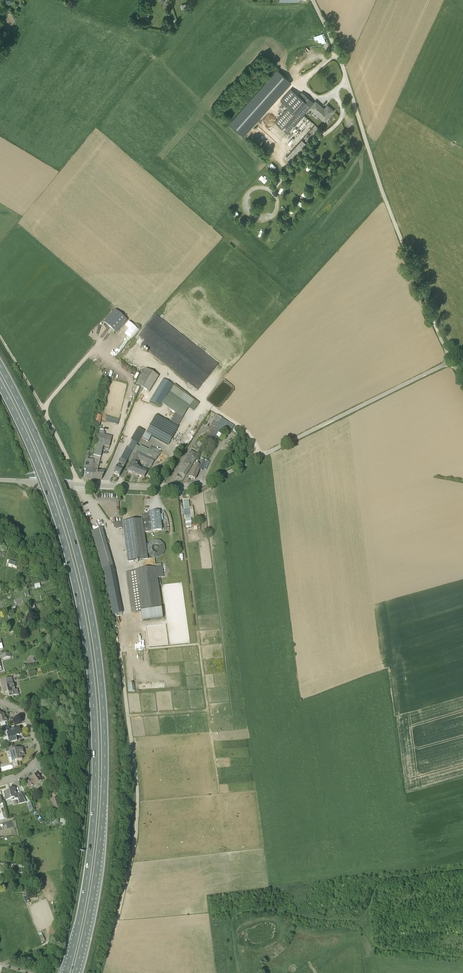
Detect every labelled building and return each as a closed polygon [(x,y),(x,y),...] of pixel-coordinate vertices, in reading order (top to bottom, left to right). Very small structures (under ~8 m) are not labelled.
[(287,80),(274,68),(226,122),(241,135),(287,80)] [(291,89),(280,101),(289,109),(276,123),(287,133),(314,103),(302,92),(298,95),(291,89)] [(314,103),(310,108),(325,121),(334,111),(327,104),(322,110),(314,103)] [(304,115),(294,127),(300,132),(307,124),(305,122),(308,119),(304,115)] [(307,144),(302,140),(298,146),(302,149),(307,144)] [(295,156),(291,152),(286,157),(291,161),(295,156)] [(116,333),(127,321),(115,310),(103,322),(116,333)] [(144,341),(141,346),(197,391),(218,365),(156,316),(139,337),(144,341)] [(149,392),(159,376),(145,368),(136,384),(149,392)] [(160,406),(173,385),(163,379),(150,400),(160,406)] [(168,445),(178,427),(161,418),(156,415),(146,433),(151,436),(168,445)] [(217,426),(222,418),(217,415),(206,434),(204,436),(209,439),(217,426)] [(222,418),(217,426),(221,428),(223,430),(226,426),(232,430),(234,426),(222,418)] [(217,426),(209,439),(214,443),(218,437),(216,436),(221,428),(217,426)] [(133,451),(144,431),(137,428),(130,440),(132,441),(127,448),(126,447),(119,463),(117,466),(113,474),(119,477),(125,465),(133,451)] [(145,432),(142,438),(148,442),(151,436),(146,433),(145,432)] [(98,433),(95,448),(95,450),(93,460),(94,460),(93,464),(94,464),(91,481),(101,480),(104,473),(97,473),(103,446),(109,447),(112,436),(105,435),(98,433)] [(148,450),(140,446),(137,451),(131,463),(127,472),(145,479),(148,472),(151,466),(151,467),(154,462),(156,463),(158,460),(156,460),(161,452),(150,447),(148,450)] [(188,464),(191,466),(198,455),(190,451),(188,455),(183,462),(187,465),(188,464)] [(87,453),(86,458),(84,469),(86,470),(84,480),(91,481),(94,464),(93,464),(94,460),(93,460),(88,459),(89,454),(87,453)] [(202,470),(205,463),(199,460),(197,466),(195,465),(193,468),(192,468),(188,477),(190,478),(190,479),(192,479),(193,479),(194,480),(199,469),(202,470)] [(185,477),(191,466),(188,464),(187,465),(183,462),(183,463),(185,464),(183,467),(183,466),(179,473),(185,477)] [(191,525),(191,524),(188,502),(183,502),(185,525),(186,524),(187,531),(200,529),(199,524),(191,525)] [(141,515),(142,519),(144,532),(161,530),(159,511),(153,512),(153,514),(141,515)] [(122,522),(123,527),(127,562),(148,559),(142,519),(122,522)] [(100,525),(90,526),(92,535),(103,571),(106,582),(113,616),(123,615),(114,572),(102,532),(102,529),(101,529),(100,525)] [(130,572),(136,612),(141,611),(162,608),(160,594),(158,578),(164,577),(162,567),(161,564),(155,565),(156,568),(130,572)] [(15,690),(13,683),(11,678),(0,680),(4,693),(8,692),(9,692),(8,694),(9,697),(19,695),(17,689),(15,690)] [(10,730),(9,726),(2,728),(3,733),(6,733),(9,743),(17,741),(16,736),(22,735),(20,728),(14,729),(13,728),(12,729),(12,730),(10,730)] [(16,750),(15,746),(9,747),(5,748),(6,752),(10,751),(11,757),(9,758),(10,763),(12,762),(23,759),(22,756),(25,755),(23,748),(16,750)] [(36,785),(42,780),(37,773),(31,778),(31,779),(26,783),(30,789),(36,785)] [(17,794),(16,788),(9,789),(9,791),(4,792),(6,800),(12,799),(12,801),(18,799),(19,804),(26,802),(21,793),(17,794)] [(54,810),(61,807),(58,797),(51,799),(54,810)]
